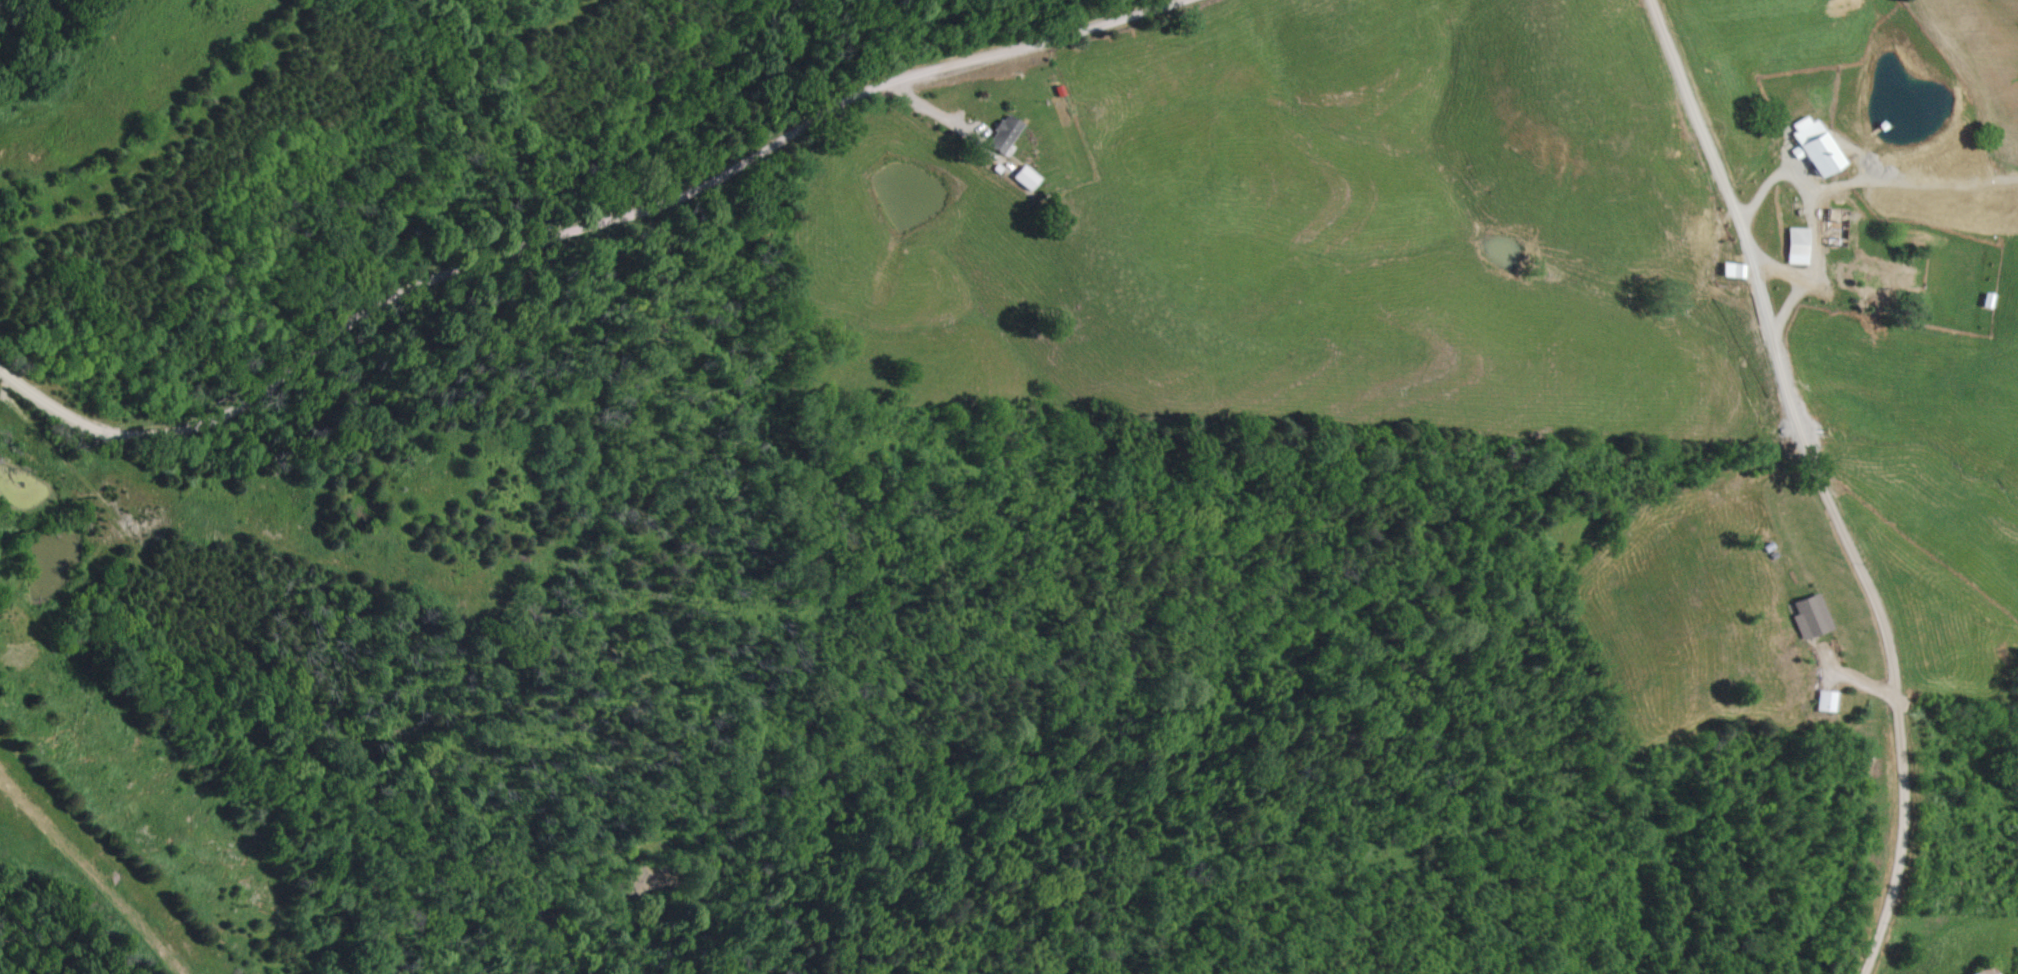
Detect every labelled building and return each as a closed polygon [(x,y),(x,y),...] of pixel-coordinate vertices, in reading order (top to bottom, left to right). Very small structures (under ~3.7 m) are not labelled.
[(981,146),(998,157),(1018,126),(1001,115),(981,146)] [(1809,115),(1786,128),(1814,179),(1838,166),(1809,115)] [(1036,180),(1019,165),(1008,178),(1025,192),(1036,180)] [(1844,249),(1845,211),(1823,211),(1822,248),(1844,249)] [(1805,230),(1785,230),(1784,265),(1804,266),(1805,230)] [(1719,278),(1739,281),(1741,267),(1721,264),(1719,278)] [(1827,630),(1814,594),(1790,603),(1794,616),(1790,617),(1798,641),(1827,630)] [(1829,714),(1832,693),(1815,691),(1812,712),(1829,714)]
